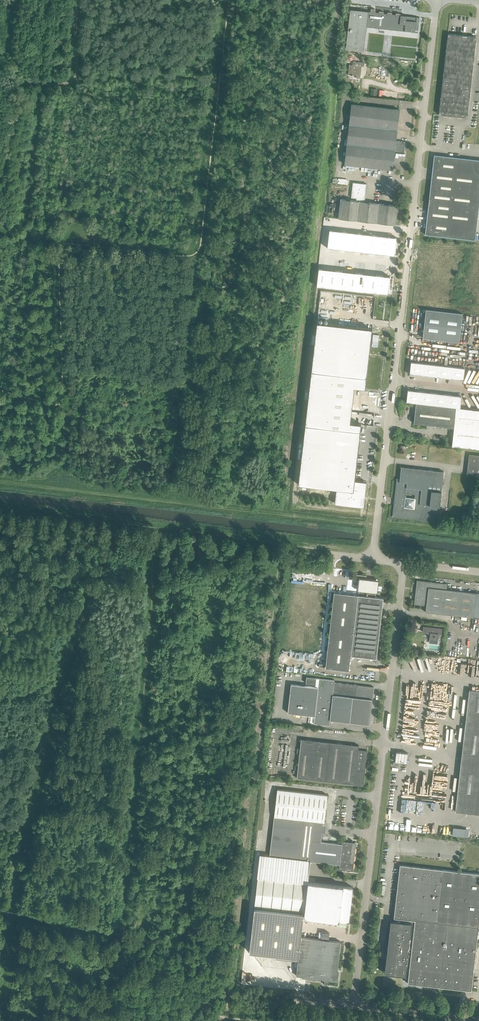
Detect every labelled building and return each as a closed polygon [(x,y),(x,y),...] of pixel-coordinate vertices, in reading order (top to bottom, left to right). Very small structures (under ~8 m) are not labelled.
[(350,9),(346,49),(364,51),(367,27),(367,26),(368,15),(360,14),(359,13),(359,10),(350,9)] [(367,26),(367,27),(405,31),(415,32),(415,30),(417,30),(419,17),(400,15),(400,14),(396,13),(396,15),(392,14),(392,13),(387,12),(387,14),(383,13),(383,12),(379,11),(379,13),(375,12),(375,9),(371,9),(371,12),(368,11),(368,15),(367,26)] [(467,36),(467,38),(462,37),(462,35),(448,34),(439,115),(467,118),(477,37),(467,36)] [(353,61),(352,65),(349,64),(348,74),(351,75),(352,75),(356,75),(356,78),(360,78),(361,66),(364,66),(364,63),(353,61)] [(351,104),(344,164),(392,170),(394,151),(404,152),(405,141),(405,142),(396,141),(399,110),(351,104)] [(425,234),(475,240),(478,204),(478,160),(434,155),(425,234)] [(395,225),(398,205),(397,205),(397,206),(379,203),(378,203),(365,202),(367,184),(353,182),(351,197),(356,198),(356,201),(341,199),(340,199),(338,219),(339,219),(339,218),(357,220),(357,221),(358,221),(376,223),(377,223),(395,225)] [(329,228),(327,246),(395,254),(397,236),(329,228)] [(318,269),(316,287),(388,295),(390,277),(318,269)] [(412,308),(478,315),(478,305),(413,297),(412,308)] [(422,338),(459,342),(462,314),(426,309),(422,338)] [(317,323),(298,484),(336,489),(338,489),(336,504),(335,503),(334,504),(339,504),(359,507),(363,507),(362,507),(365,482),(366,482),(362,481),(354,480),(361,424),(350,423),(354,387),(365,388),(372,329),(317,323)] [(409,374),(463,380),(464,368),(411,362),(409,374)] [(416,403),(460,408),(461,396),(407,390),(406,402),(416,403)] [(416,403),(413,423),(454,428),(452,446),(478,449),(478,410),(460,408),(416,403)] [(466,475),(478,476),(478,455),(469,454),(466,475)] [(401,467),(399,479),(397,479),(395,499),(396,500),(395,504),(394,503),(393,516),(435,521),(437,506),(439,507),(443,471),(401,467)] [(361,575),(358,595),(358,598),(355,598),(355,595),(334,592),(325,667),(349,670),(350,655),(376,658),(383,598),(375,597),(377,581),(371,580),(371,581),(366,580),(366,576),(361,575)] [(414,604),(426,606),(425,612),(461,616),(461,619),(466,620),(467,616),(478,618),(478,593),(446,589),(447,584),(417,580),(416,589),(416,590),(414,604)] [(448,625),(445,654),(457,655),(460,626),(448,625)] [(423,632),(430,633),(429,638),(430,638),(429,642),(433,643),(436,643),(437,643),(438,637),(440,637),(441,629),(423,627),(423,632)] [(291,684),(288,713),(311,715),(310,723),(329,725),(330,720),(350,722),(369,724),(373,687),(356,685),(334,682),(334,680),(306,676),(306,683),(316,684),(315,687),(291,684)] [(469,689),(455,811),(478,814),(478,691),(469,689)] [(354,785),(363,786),(367,751),(358,750),(359,745),(301,739),(297,778),(354,784),(354,785)] [(277,789),(274,816),(269,856),(339,864),(339,869),(353,871),(356,847),(354,846),(355,843),(342,841),(341,844),(321,841),(323,822),(324,822),(327,795),(277,789)] [(393,920),(390,920),(384,973),(406,975),(406,970),(409,970),(407,983),(471,990),(478,920),(478,874),(400,865),(393,920)] [(303,917),(349,923),(353,887),(308,882),(307,883),(258,877),(254,907),(303,912),(304,913),(303,917)] [(338,969),(341,941),(328,940),(329,932),(322,932),(321,939),(300,937),(303,912),(254,907),(249,951),(252,955),(257,952),(260,956),(264,953),(268,957),(272,954),(298,957),(296,975),(302,976),(301,977),(302,977),(302,976),(320,978),(320,979),(321,978),(322,978),(322,979),(323,978),(324,979),(324,981),(328,981),(328,979),(336,980),(337,971),(339,970),(338,969)]
